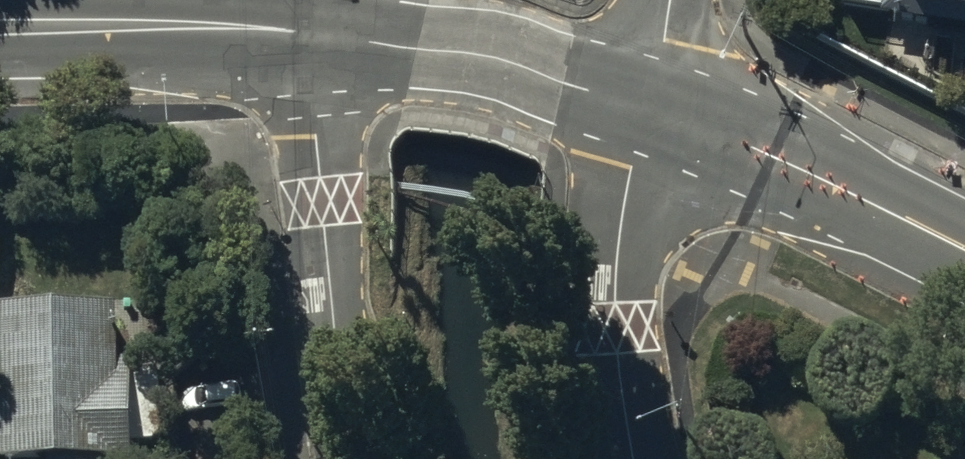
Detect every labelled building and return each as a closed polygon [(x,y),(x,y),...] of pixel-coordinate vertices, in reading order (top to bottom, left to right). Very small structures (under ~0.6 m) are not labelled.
[(881,16),(964,30),(964,0),(884,0),(881,16)] [(0,296),(0,417),(1,441),(49,439),(50,458),(114,458),(112,430),(140,429),(136,360),(117,360),(114,291),(0,296)]
